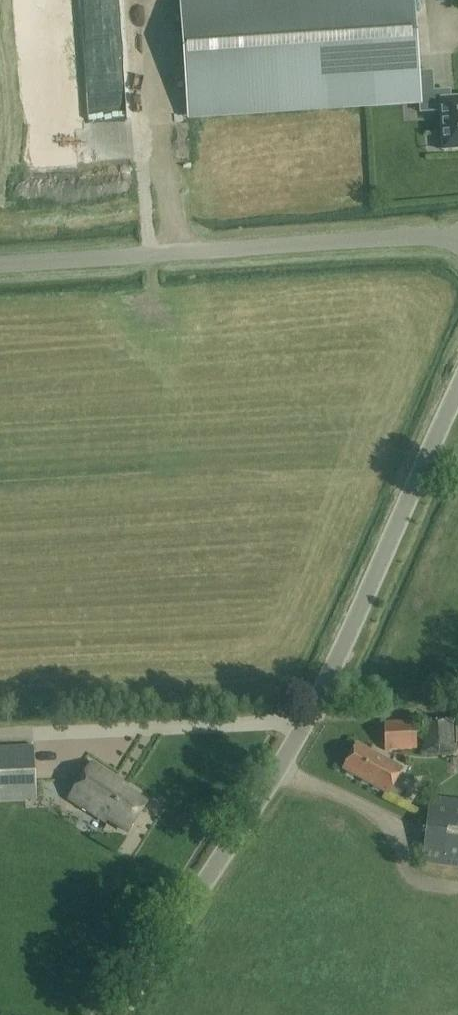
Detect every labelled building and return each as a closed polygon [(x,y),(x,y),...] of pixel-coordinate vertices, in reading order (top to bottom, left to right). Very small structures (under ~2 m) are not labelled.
[(420,100),(418,70),(413,0),(182,0),(189,116),(418,101),(420,100)] [(418,112),(440,111),(440,99),(451,98),(450,89),(433,90),(432,70),(418,70),(420,100),(418,101),(418,112)] [(443,151),(457,150),(457,98),(451,98),(440,99),(440,111),(443,151)] [(422,719),(424,754),(455,752),(453,717),(422,719)] [(417,750),(416,721),(384,722),(385,751),(417,750)] [(35,745),(0,747),(0,803),(38,801),(35,745)] [(344,770),(388,794),(402,769),(358,745),(344,770)] [(126,790),(128,786),(91,763),(69,798),(106,822),(108,819),(128,832),(147,803),(126,790)] [(430,797),(422,864),(457,869),(457,800),(430,797)]
